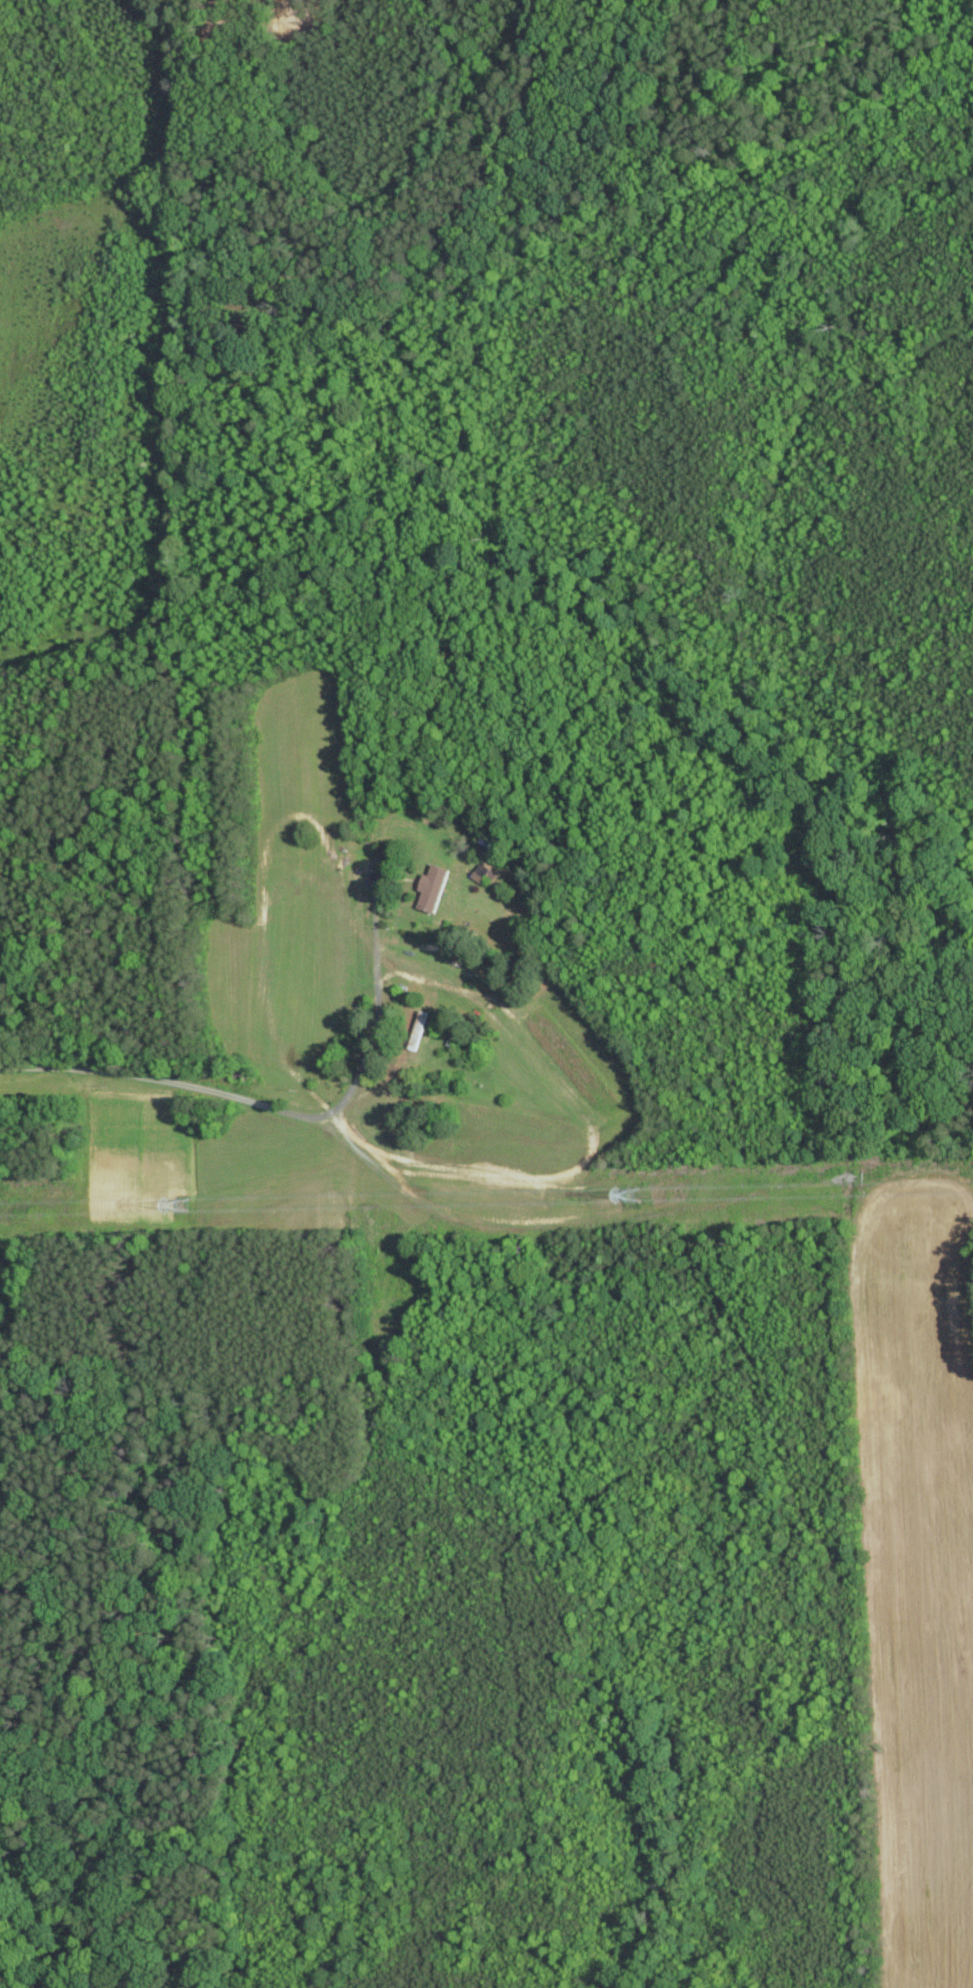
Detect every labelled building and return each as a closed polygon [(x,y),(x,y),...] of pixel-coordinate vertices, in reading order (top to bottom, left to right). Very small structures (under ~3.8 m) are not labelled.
[(498,875),(480,862),(471,875),(481,883),(485,878),(493,883),(498,875)] [(450,869),(433,863),(429,875),(424,873),(419,889),(423,890),(418,906),(436,911),(450,869)] [(407,1046),(415,1049),(429,1011),(421,1009),(407,1046)]
